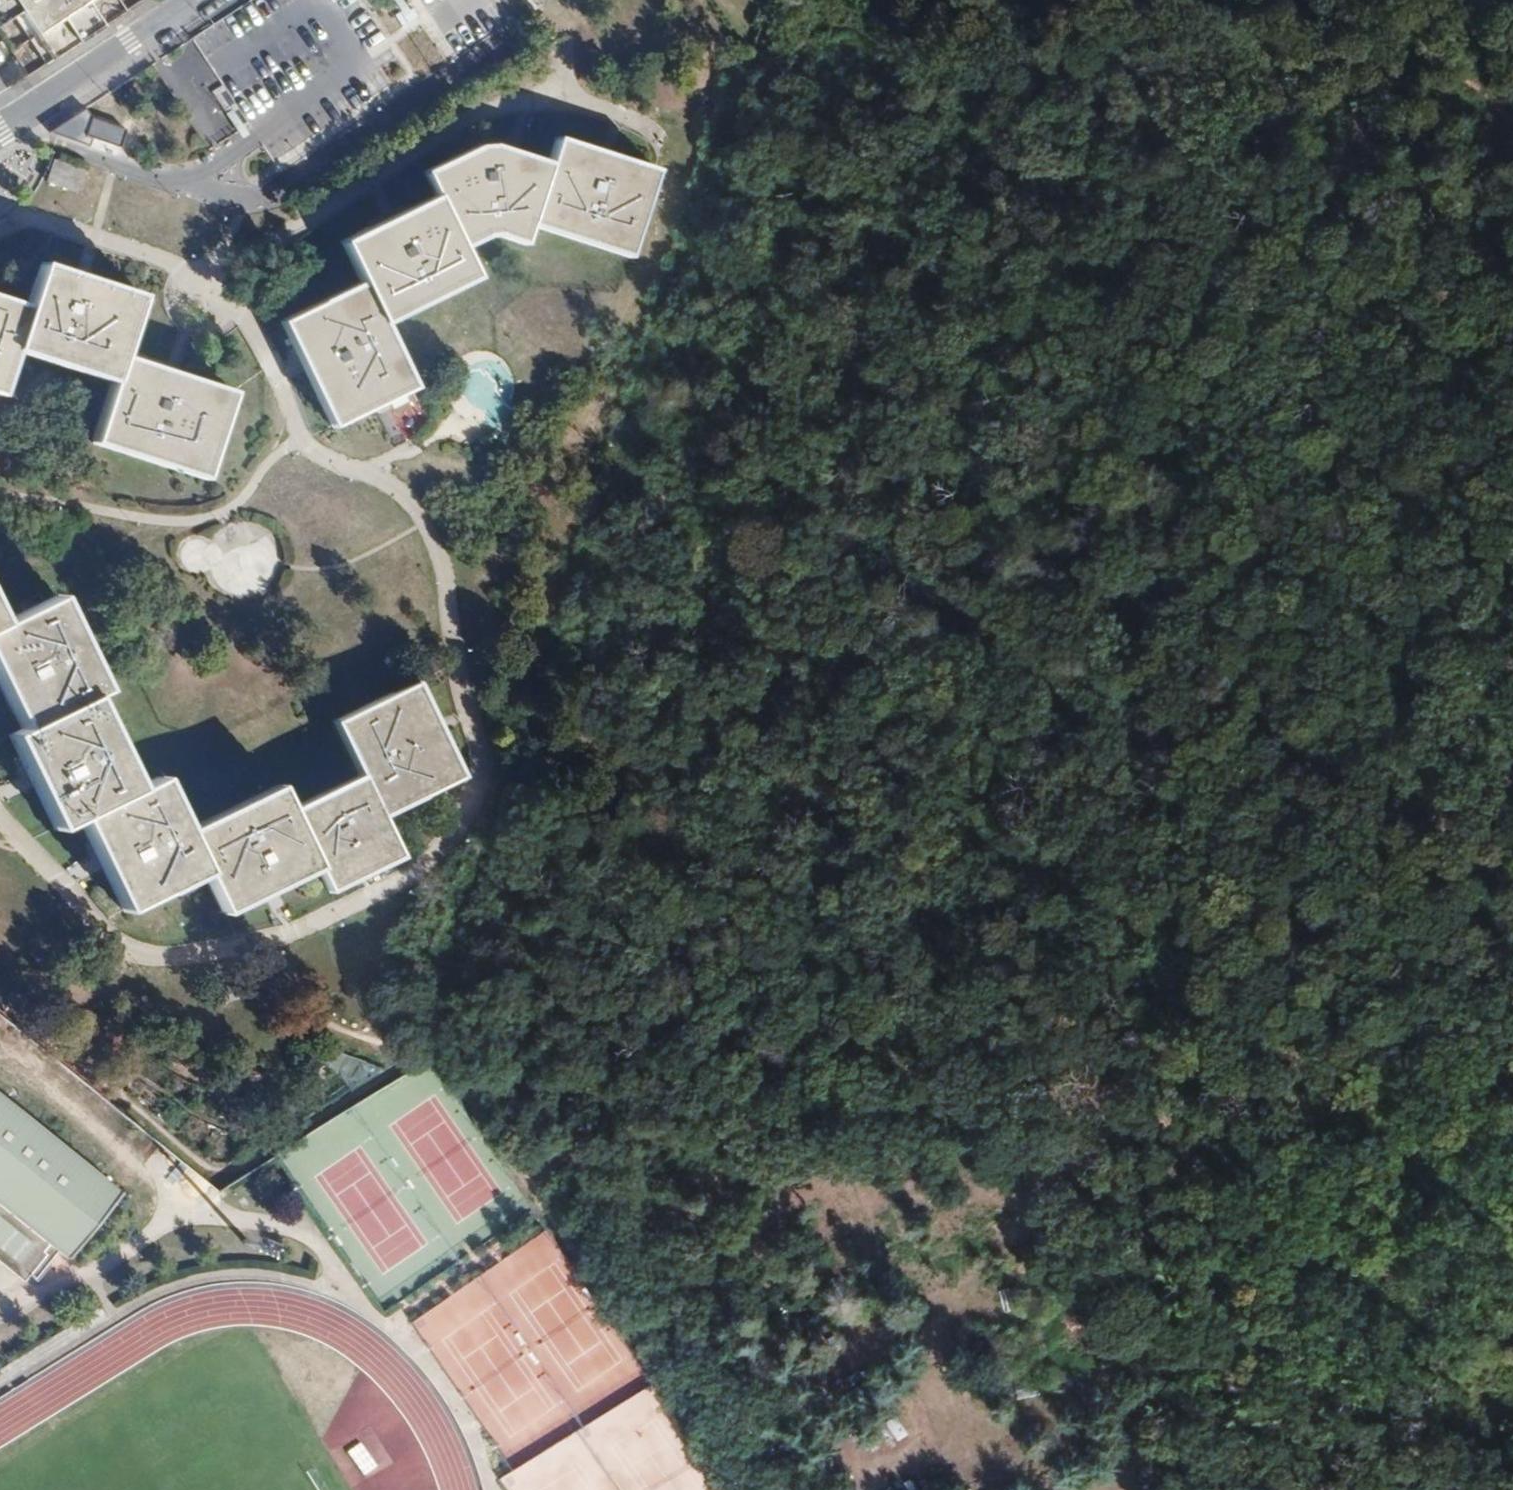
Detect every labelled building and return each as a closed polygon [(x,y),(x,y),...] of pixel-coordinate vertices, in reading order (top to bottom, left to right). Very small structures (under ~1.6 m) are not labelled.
[(26,51),(78,18),(66,0),(0,0),(0,11),(26,51)] [(650,172),(555,144),(548,168),(482,150),(423,182),(433,199),(340,246),(361,288),(280,327),(330,429),(411,389),(382,327),(475,280),(461,252),(489,237),(521,248),(530,226),(625,255),(650,172)] [(44,184),(76,191),(81,168),(49,161),(44,184)] [(86,182),(73,206),(86,213),(99,189),(86,182)] [(11,344),(111,374),(93,432),(203,466),(228,384),(118,350),(137,288),(37,258),(24,305),(0,297),(0,375),(11,344)] [(20,728),(12,732),(59,826),(76,817),(123,911),(205,872),(223,914),(319,867),(329,889),(401,854),(382,813),(457,775),(413,683),(336,723),(360,775),(290,812),(280,791),(186,840),(158,779),(134,790),(88,694),(97,690),(51,601),(0,624),(0,689),(20,728)] [(1,1095),(0,1094),(0,1263),(18,1278),(25,1270),(33,1277),(56,1250),(67,1259),(121,1194),(22,1112),(30,1101),(10,1084),(1,1095)] [(363,1441),(348,1449),(361,1474),(376,1467),(363,1441)]
